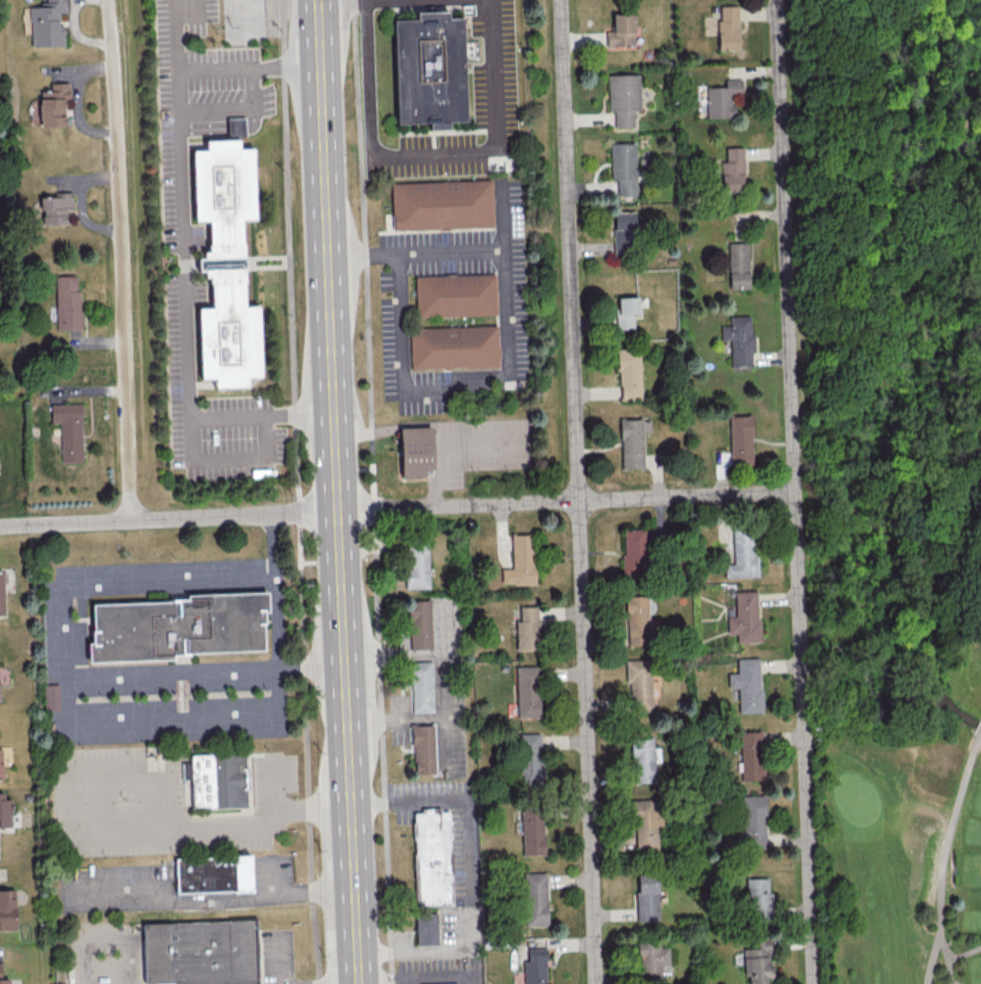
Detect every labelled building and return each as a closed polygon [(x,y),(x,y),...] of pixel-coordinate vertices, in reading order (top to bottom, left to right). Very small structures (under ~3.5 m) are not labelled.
[(64,45),(63,25),(58,26),(58,12),(66,12),(66,0),(46,0),(46,5),(30,5),(30,46),(64,45)] [(738,5),(718,6),(718,49),(738,49),(738,5)] [(395,23),(421,22),(420,14),(452,13),(452,20),(467,20),(471,122),(399,125),(395,23)] [(634,46),(633,13),(612,14),(613,31),(606,31),(607,46),(634,46)] [(608,111),(614,111),(614,127),(633,127),(633,110),(640,110),(639,74),(607,75),(608,111)] [(705,87),(706,117),(735,117),(735,104),(742,104),(742,79),(724,79),(724,87),(705,87)] [(64,99),(69,98),(69,82),(50,83),(50,90),(38,90),(39,126),(65,125),(64,99)] [(242,141),(248,141),(247,128),(247,119),(228,120),(229,128),(229,142),(242,141)] [(193,151),(209,151),(209,143),(229,142),(242,141),(242,150),(256,149),(259,220),(245,221),(248,308),(262,307),(265,377),(249,378),(249,387),(218,388),(218,379),(203,380),(200,308),(214,308),(212,278),(207,278),(207,272),(202,272),(201,259),(206,259),(205,252),(212,252),(211,224),(196,224),(193,151)] [(634,142),(610,143),(611,180),(617,180),(617,196),(636,195),(634,142)] [(742,147),(725,147),(726,161),(721,161),(721,191),(743,191),(742,147)] [(394,230),(393,186),(493,182),(495,226),(394,230)] [(65,224),(65,208),(72,208),(72,192),(54,192),(54,197),(40,197),(41,224),(65,224)] [(634,211),(613,212),(614,256),(634,255),(634,211)] [(729,289),(749,288),(748,242),(728,243),(729,289)] [(56,330),(80,330),(79,275),(55,276),(56,330)] [(418,318),(417,277),(497,275),(498,316),(418,318)] [(638,297),(616,297),(617,328),(634,328),(634,315),(638,315),(638,297)] [(730,367),(751,367),(751,352),(752,352),(751,315),(729,316),(729,325),(720,326),(721,340),(729,340),(730,367)] [(413,371),(411,329),(497,326),(499,367),(413,371)] [(619,398),(641,398),(639,349),(617,350),(619,398)] [(83,461),(81,403),(50,404),(51,422),(60,422),(61,462),(83,461)] [(752,466),(751,415),(728,415),(730,466),(752,466)] [(621,468),(643,468),(643,432),(650,432),(650,419),(620,419),(621,468)] [(400,429),(433,428),(435,470),(425,470),(426,477),(402,478),(400,429)] [(622,529),(624,575),(646,575),(644,529),(622,529)] [(757,576),(756,530),(732,530),(733,564),(724,564),(724,577),(757,576)] [(512,568),(501,568),(501,584),(534,584),(533,533),(511,534),(512,568)] [(429,537),(432,591),(408,592),(405,538),(429,537)] [(735,616),(727,616),(727,633),(736,633),(736,642),(759,642),(757,590),(734,591),(735,616)] [(266,651),(175,655),(176,661),(92,664),(91,644),(94,644),(93,604),(189,600),(189,595),(264,592),(266,651)] [(625,596),(627,645),(650,645),(648,595),(625,596)] [(432,601),(435,650),(411,651),(408,602),(432,601)] [(519,606),(520,620),(515,620),(516,649),(538,649),(537,606),(519,606)] [(736,658),(737,673),(727,673),(728,687),(738,687),(738,713),(761,712),(759,658),(736,658)] [(650,659),(627,660),(628,709),(651,708),(650,659)] [(434,663),(436,713),(413,714),(411,664),(434,663)] [(540,717),(538,665),(515,666),(517,718),(540,717)] [(59,710),(58,684),(43,684),(44,710),(59,710)] [(434,726),(436,775),(416,775),(414,727),(434,726)] [(763,781),(761,730),(739,731),(741,781),(763,781)] [(517,733),(519,785),(542,784),(541,732),(517,733)] [(631,740),(632,783),(654,782),(653,739),(631,740)] [(246,753),(249,809),(193,811),(191,779),(185,780),(184,764),(191,764),(190,755),(246,753)] [(11,827),(10,798),(3,799),(3,792),(0,792),(0,827),(11,827)] [(743,795),(742,847),(764,847),(765,795),(743,795)] [(633,799),(635,851),(657,850),(656,825),(661,825),(660,798),(633,799)] [(544,853),(542,806),(520,807),(522,854),(544,853)] [(448,809),(413,810),(415,905),(450,904),(448,809)] [(252,858),(253,891),(179,894),(178,860),(252,858)] [(525,926),(547,925),(545,872),(523,873),(525,926)] [(637,921),(658,920),(657,873),(635,874),(637,921)] [(746,878),(747,918),(769,918),(768,878),(746,878)] [(14,889),(0,889),(0,930),(15,930),(14,889)] [(418,913),(439,913),(440,945),(419,946),(418,913)] [(254,921),(257,983),(153,983),(147,983),(144,925),(254,921)] [(769,936),(751,937),(751,948),(742,948),(743,976),(748,976),(748,983),(771,983),(769,936)] [(660,965),(669,964),(668,947),(659,947),(659,942),(637,942),(638,981),(661,980),(660,965)] [(528,960),(523,961),(523,983),(546,983),(545,948),(527,948),(528,960)]
